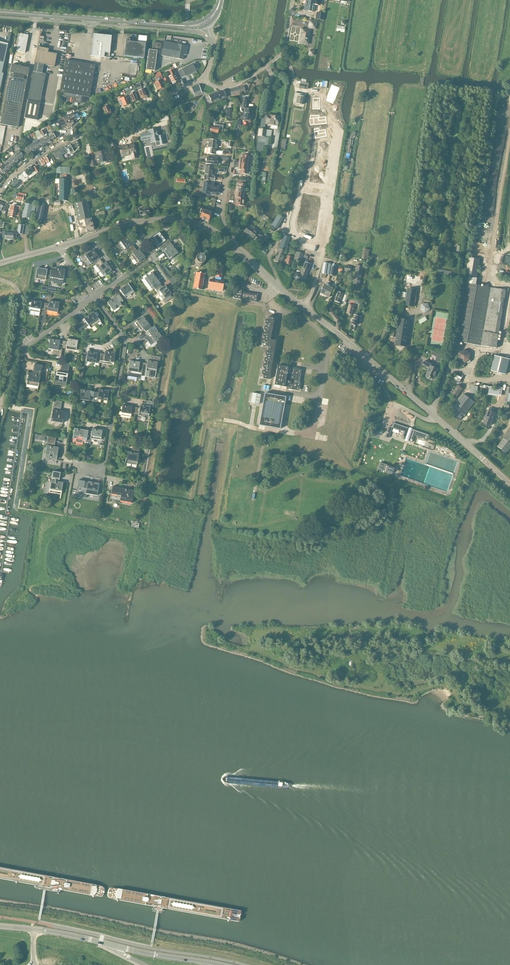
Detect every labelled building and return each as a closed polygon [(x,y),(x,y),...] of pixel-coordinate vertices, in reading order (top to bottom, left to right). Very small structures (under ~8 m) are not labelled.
[(319,0),(306,0),(306,1),(307,1),(306,3),(306,4),(305,11),(304,10),(304,11),(313,12),(314,5),(318,5),(319,0)] [(316,13),(315,19),(322,20),(323,20),(324,13),(316,12),(316,13)] [(308,44),(310,30),(302,29),(301,35),(299,43),(308,44)] [(25,53),(28,35),(19,33),(16,51),(25,53)] [(92,38),(91,55),(111,58),(111,57),(109,57),(111,36),(108,35),(108,36),(94,34),(94,38),(92,38)] [(126,39),(124,56),(144,58),(145,43),(131,42),(131,39),(126,39)] [(3,68),(8,44),(0,42),(0,68),(3,68)] [(164,42),(161,56),(183,60),(185,46),(164,42)] [(34,62),(27,100),(24,118),(37,120),(41,102),(46,74),(42,73),(44,65),(54,67),(57,54),(49,52),(50,49),(49,48),(37,46),(34,62)] [(148,49),(146,70),(154,71),(157,51),(150,50),(148,49)] [(76,95),(80,95),(91,97),(92,98),(92,96),(90,96),(95,66),(66,60),(60,92),(62,92),(76,95)] [(4,104),(0,123),(0,124),(18,127),(22,107),(25,87),(29,68),(11,64),(7,84),(4,104)] [(182,75),(184,74),(185,76),(196,71),(192,64),(180,70),(182,75)] [(172,83),(177,80),(174,74),(176,73),(173,68),(169,70),(171,75),(169,77),(172,83)] [(157,90),(164,87),(160,80),(154,83),(157,90)] [(140,98),(146,96),(143,89),(142,89),(139,83),(133,86),(135,90),(137,89),(140,98)] [(198,85),(191,87),(194,95),(201,92),(198,85)] [(332,85),(327,98),(335,100),(335,101),(340,88),(332,85)] [(229,94),(237,92),(243,91),(242,86),(227,89),(229,94)] [(130,89),(125,91),(126,92),(126,94),(131,92),(131,94),(129,95),(132,102),(132,103),(138,100),(134,89),(131,90),(130,89)] [(217,92),(208,95),(212,103),(226,97),(223,90),(217,92)] [(62,92),(61,100),(80,103),(80,102),(86,103),(90,100),(91,97),(80,95),(76,95),(62,92)] [(302,105),(304,94),(294,93),(293,100),(296,101),(296,103),(302,105)] [(120,105),(122,105),(123,106),(129,104),(126,97),(122,98),(121,96),(117,98),(120,105)] [(243,113),(244,113),(243,115),(242,115),(242,120),(250,121),(252,109),(246,108),(247,107),(246,107),(248,98),(242,97),(240,109),(240,110),(240,111),(241,112),(242,112),(243,113)] [(105,115),(111,113),(107,104),(102,106),(103,108),(102,109),(105,115)] [(73,123),(76,121),(72,113),(62,118),(64,121),(64,122),(66,127),(73,124),(73,123)] [(279,117),(274,116),(272,116),(272,115),(267,115),(266,123),(278,125),(279,117)] [(211,126),(210,133),(222,134),(223,130),(223,125),(219,124),(215,123),(214,124),(214,126),(211,126)] [(256,154),(257,155),(263,155),(264,147),(268,147),(269,137),(271,138),(271,130),(267,130),(267,129),(261,129),(261,125),(259,124),(256,154)] [(151,142),(155,141),(156,146),(164,144),(163,135),(158,136),(156,128),(148,130),(148,132),(140,134),(141,140),(150,138),(151,142)] [(47,136),(50,141),(54,138),(51,132),(46,135),(47,136)] [(42,138),(45,143),(50,141),(47,136),(46,135),(42,138)] [(36,139),(41,146),(45,143),(42,138),(38,140),(37,139),(36,139)] [(32,142),(36,149),(41,146),(36,139),(32,141),(32,142)] [(209,139),(208,148),(215,149),(217,140),(209,139)] [(28,146),(31,152),(36,149),(32,142),(30,143),(30,144),(28,146)] [(132,159),(137,158),(134,144),(119,148),(121,157),(131,154),(132,159)] [(317,144),(315,153),(316,153),(326,155),(328,146),(317,144)] [(58,149),(62,157),(63,157),(61,155),(64,153),(65,154),(66,153),(65,152),(66,152),(67,154),(72,152),(70,148),(69,145),(64,147),(64,146),(58,149)] [(55,158),(57,157),(59,159),(62,157),(58,149),(52,153),(55,158)] [(14,154),(19,159),(23,156),(17,150),(14,154)] [(95,159),(89,160),(90,167),(96,166),(95,160),(97,159),(98,163),(103,162),(104,164),(111,163),(110,158),(107,158),(105,151),(97,152),(97,153),(95,154),(96,156),(94,157),(95,159)] [(316,153),(315,162),(326,164),(327,155),(326,155),(316,153)] [(10,157),(15,163),(19,159),(14,154),(10,157)] [(207,158),(206,163),(213,164),(217,165),(218,157),(214,156),(210,155),(209,158),(207,158)] [(239,158),(239,164),(248,165),(249,155),(242,155),(241,158),(239,158)] [(38,161),(37,161),(40,167),(41,166),(43,165),(43,166),(44,166),(44,165),(45,164),(48,168),(52,166),(51,164),(49,161),(49,162),(46,156),(45,157),(38,161)] [(6,161),(11,167),(15,163),(10,157),(6,161)] [(2,165),(7,170),(11,167),(6,161),(2,165)] [(315,162),(314,171),(315,171),(325,173),(326,164),(315,162)] [(239,164),(238,169),(240,169),(240,173),(247,174),(248,165),(239,164)] [(204,166),(204,169),(205,169),(204,175),(214,176),(215,171),(213,170),(213,167),(204,166)] [(27,176),(29,174),(31,177),(35,173),(34,171),(33,172),(29,167),(23,172),(27,176)] [(315,171),(313,180),(324,182),(326,173),(325,173),(315,171)] [(68,179),(59,179),(58,200),(68,200),(68,179)] [(236,186),(235,192),(244,193),(245,184),(246,181),(236,180),(236,186)] [(202,193),(202,194),(204,194),(204,196),(209,197),(209,193),(217,194),(218,190),(219,190),(203,188),(202,193)] [(235,192),(234,197),(237,198),(236,201),(235,201),(235,205),(244,206),(245,198),(243,198),(244,193),(235,192)] [(305,195),(304,202),(312,203),(313,196),(305,195)] [(313,196),(312,203),(319,204),(320,197),(313,196)] [(75,213),(76,221),(79,233),(92,230),(90,219),(86,200),(75,202),(72,203),(75,213)] [(22,203),(19,216),(26,218),(28,210),(31,210),(32,204),(22,203)] [(10,211),(9,217),(14,218),(15,216),(19,216),(20,207),(16,207),(12,206),(11,211),(10,211)] [(203,209),(200,217),(208,221),(211,213),(203,209)] [(278,215),(273,224),(271,226),(272,226),(269,230),(273,232),(275,228),(277,229),(283,218),(278,215)] [(240,230),(245,233),(249,237),(255,229),(252,227),(246,222),(244,225),(240,230)] [(2,231),(2,238),(4,238),(4,239),(13,240),(13,237),(15,237),(16,237),(17,232),(17,231),(12,231),(12,232),(12,233),(5,233),(5,232),(2,231)] [(159,233),(151,239),(157,247),(159,245),(161,248),(168,244),(170,242),(168,239),(165,241),(159,233)] [(263,241),(264,242),(265,242),(268,237),(264,234),(262,236),(258,234),(257,236),(256,236),(254,240),(261,245),(263,241)] [(283,235),(274,261),(280,263),(289,241),(290,237),(285,236),(283,235)] [(126,249),(129,252),(135,247),(127,236),(118,242),(124,250),(126,249)] [(168,244),(161,248),(164,251),(170,259),(178,253),(172,245),(170,242),(168,244)] [(137,263),(145,257),(139,249),(137,250),(135,247),(129,252),(137,263)] [(91,262),(93,265),(99,261),(91,249),(83,256),(89,264),(91,262)] [(301,261),(303,253),(296,252),(294,259),(301,261)] [(194,262),(193,263),(194,264),(194,263),(194,264),(195,264),(195,265),(196,265),(195,266),(196,267),(197,266),(198,266),(199,266),(199,267),(201,267),(200,266),(201,266),(202,265),(203,265),(204,264),(203,264),(203,263),(203,262),(203,261),(204,261),(204,260),(203,260),(203,259),(202,259),(202,258),(202,257),(201,257),(201,258),(200,257),(199,257),(198,257),(198,256),(197,257),(196,258),(195,259),(194,259),(194,260),(194,261),(194,262)] [(101,276),(110,270),(104,262),(101,264),(99,261),(93,265),(101,276)] [(300,275),(297,274),(295,273),(294,277),(296,278),(295,280),(303,283),(310,264),(305,262),(300,275)] [(324,263),(322,273),(329,274),(331,264),(324,263)] [(360,286),(362,273),(363,267),(357,265),(356,272),(354,285),(360,286)] [(37,268),(35,278),(45,280),(46,277),(50,277),(51,270),(37,268)] [(50,278),(49,281),(53,282),(53,283),(62,284),(63,280),(65,270),(55,268),(54,271),(51,270),(50,277),(50,278)] [(199,291),(201,274),(192,272),(189,289),(199,291)] [(144,279),(150,287),(152,290),(154,288),(161,284),(153,273),(144,279)] [(403,284),(416,286),(417,276),(405,274),(403,284)] [(464,284),(455,341),(457,341),(456,344),(459,345),(460,341),(481,345),(497,348),(499,335),(501,321),(486,318),(491,288),(488,288),(489,285),(485,284),(485,287),(478,286),(476,286),(477,278),(466,276),(464,284)] [(219,291),(220,282),(207,280),(205,289),(219,291)] [(121,292),(118,295),(123,301),(134,292),(128,284),(120,290),(121,292)] [(161,284),(154,288),(162,300),(171,294),(165,285),(163,287),(161,284)] [(321,293),(325,295),(330,285),(328,284),(327,285),(325,284),(321,293)] [(330,285),(325,295),(329,297),(333,288),(331,287),(332,286),(330,285)] [(407,288),(405,305),(414,307),(417,290),(407,288)] [(256,302),(258,295),(257,295),(257,294),(254,294),(251,293),(251,294),(251,293),(248,293),(241,292),(242,290),(241,290),(235,289),(233,298),(234,298),(240,299),(243,300),(246,300),(246,301),(247,301),(247,300),(250,301),(253,302),(256,302)] [(338,291),(335,301),(341,303),(341,301),(346,303),(348,297),(348,296),(349,295),(349,293),(345,291),(344,294),(338,291)] [(121,302),(123,301),(118,295),(107,303),(113,311),(121,305),(120,303),(121,302)] [(40,310),(44,310),(45,303),(31,301),(29,311),(40,313),(40,310)] [(45,303),(44,310),(57,313),(59,302),(49,301),(48,304),(45,303)] [(425,314),(431,310),(428,304),(422,304),(420,310),(425,314)] [(91,329),(101,322),(93,312),(84,319),(91,329)] [(354,315),(351,325),(355,326),(356,324),(359,324),(361,317),(358,316),(356,315),(354,315)] [(144,329),(146,332),(151,328),(144,317),(135,323),(141,331),(144,329)] [(261,374),(263,375),(263,376),(263,379),(269,380),(275,341),(270,340),(274,320),(274,319),(273,319),(273,318),(272,318),(272,317),(268,317),(267,319),(265,320),(265,323),(266,325),(267,325),(266,326),(264,327),(263,329),(265,331),(265,332),(263,333),(262,336),(264,337),(264,338),(263,338),(262,340),(261,342),(262,344),(263,344),(262,347),(268,348),(268,351),(267,351),(265,352),(265,354),(266,356),(267,356),(266,357),(264,359),(264,361),(265,363),(265,364),(263,365),(262,367),(264,369),(264,370),(262,371),(261,374)] [(406,347),(410,321),(399,319),(395,345),(406,347)] [(81,330),(86,326),(82,320),(76,324),(81,330)] [(151,346),(154,343),(162,337),(156,329),(154,326),(152,328),(151,328),(146,332),(148,335),(146,337),(146,339),(151,346)] [(62,348),(62,349),(64,341),(50,339),(48,349),(53,350),(52,353),(53,354),(57,355),(56,357),(61,358),(62,348)] [(64,341),(62,349),(76,351),(78,340),(68,339),(67,342),(64,341)] [(88,351),(86,362),(96,363),(100,364),(100,363),(100,361),(101,353),(88,351)] [(100,361),(100,363),(114,365),(114,363),(115,353),(105,351),(105,354),(101,353),(100,361)] [(144,363),(141,380),(141,376),(155,378),(156,374),(157,374),(158,374),(158,373),(157,372),(156,372),(158,362),(160,363),(161,357),(152,355),(151,361),(147,360),(147,363),(144,363)] [(494,356),(491,371),(506,375),(509,359),(494,356)] [(140,380),(141,380),(144,363),(130,361),(128,371),(137,372),(136,378),(140,379),(140,380)] [(436,373),(438,369),(431,366),(432,365),(424,361),(423,364),(430,368),(427,374),(426,374),(425,375),(425,377),(426,378),(427,378),(429,378),(430,378),(430,377),(433,379),(434,378),(435,378),(437,374),(436,373)] [(68,372),(70,365),(62,363),(60,373),(56,372),(54,384),(66,386),(68,374),(67,374),(68,372)] [(38,387),(42,365),(34,364),(33,373),(28,373),(26,385),(38,387)] [(275,366),(271,385),(295,390),(299,370),(275,366)] [(450,380),(448,383),(447,385),(450,387),(453,382),(459,384),(463,376),(457,373),(456,375),(454,374),(451,380),(450,380)] [(455,399),(463,389),(454,382),(446,393),(455,399)] [(481,387),(481,393),(488,393),(501,395),(502,390),(501,389),(501,388),(500,388),(501,386),(495,386),(495,389),(492,388),(489,388),(481,387)] [(95,392),(94,399),(107,401),(109,391),(99,389),(98,392),(95,392)] [(90,398),(94,399),(95,392),(81,390),(79,400),(89,401),(90,398)] [(257,404),(258,394),(250,393),(248,402),(257,404)] [(264,393),(259,425),(280,429),(284,404),(286,397),(264,393)] [(465,415),(475,402),(473,400),(472,399),(472,400),(464,394),(450,412),(460,420),(464,414),(465,415)] [(62,423),(64,412),(60,411),(62,402),(54,401),(51,421),(62,423)] [(131,414),(135,415),(136,407),(122,405),(121,415),(131,417),(131,414)] [(136,407),(135,415),(149,417),(150,407),(140,405),(140,408),(136,407)] [(487,414),(483,423),(490,426),(494,417),(495,413),(488,410),(487,414)] [(388,439),(390,435),(391,431),(392,428),(404,431),(401,439),(412,442),(415,435),(423,438),(425,434),(410,429),(393,423),(392,427),(389,426),(385,437),(388,439)] [(88,431),(86,444),(90,445),(91,439),(101,441),(102,430),(92,428),(92,431),(88,431)] [(86,444),(88,431),(74,429),(72,439),(76,440),(76,443),(82,444),(83,442),(86,443),(86,444)] [(498,446),(506,453),(509,448),(509,431),(498,446)] [(56,459),(58,447),(54,447),(56,438),(48,436),(45,457),(56,459)] [(137,465),(140,444),(133,443),(132,452),(127,451),(125,463),(137,465)] [(380,462),(378,469),(385,472),(388,473),(388,474),(388,475),(391,476),(394,469),(387,466),(388,465),(380,462)] [(61,495),(63,483),(59,482),(60,473),(53,471),(49,493),(61,495)] [(97,496),(99,484),(88,482),(88,480),(85,480),(85,481),(78,480),(77,488),(81,488),(80,491),(86,492),(85,494),(97,496)] [(110,499),(113,500),(120,501),(132,503),(134,490),(122,488),(122,489),(112,487),(110,499)]
